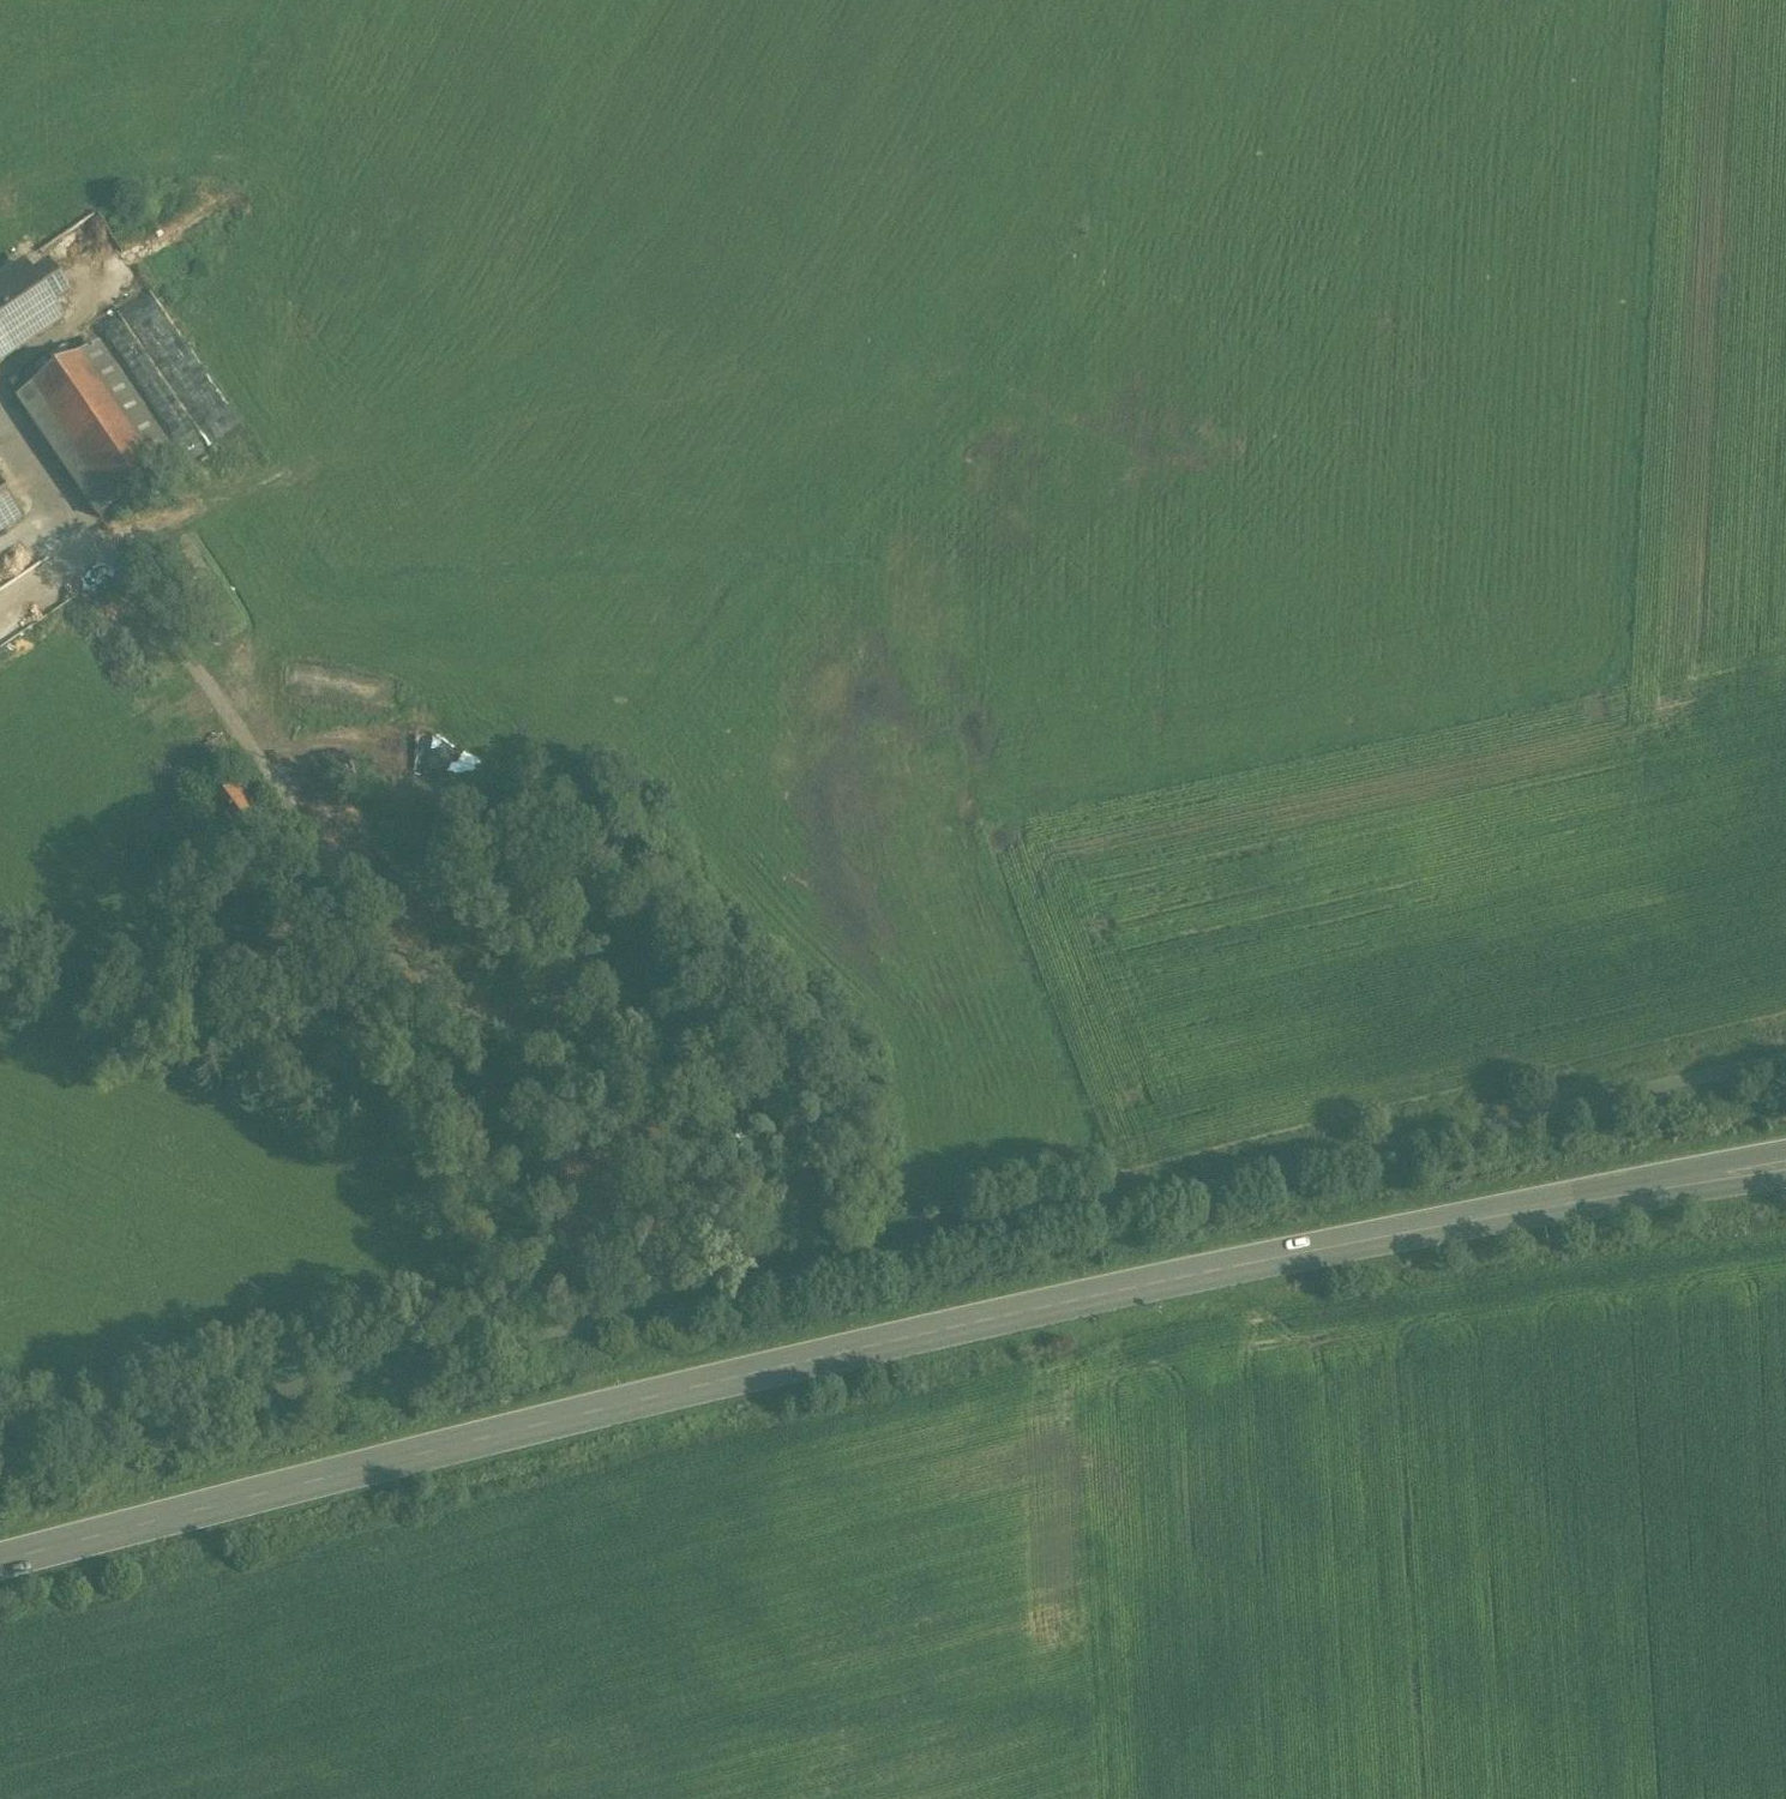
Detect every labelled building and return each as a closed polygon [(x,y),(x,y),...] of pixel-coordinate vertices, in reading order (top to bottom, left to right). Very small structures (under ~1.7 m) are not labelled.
[(0,281),(0,368),(65,325),(24,265),(0,281)] [(101,343),(13,402),(93,521),(181,463),(101,343)] [(25,520),(0,481),(0,536),(25,520)] [(276,837),(239,785),(210,806),(247,858),(276,837)]
